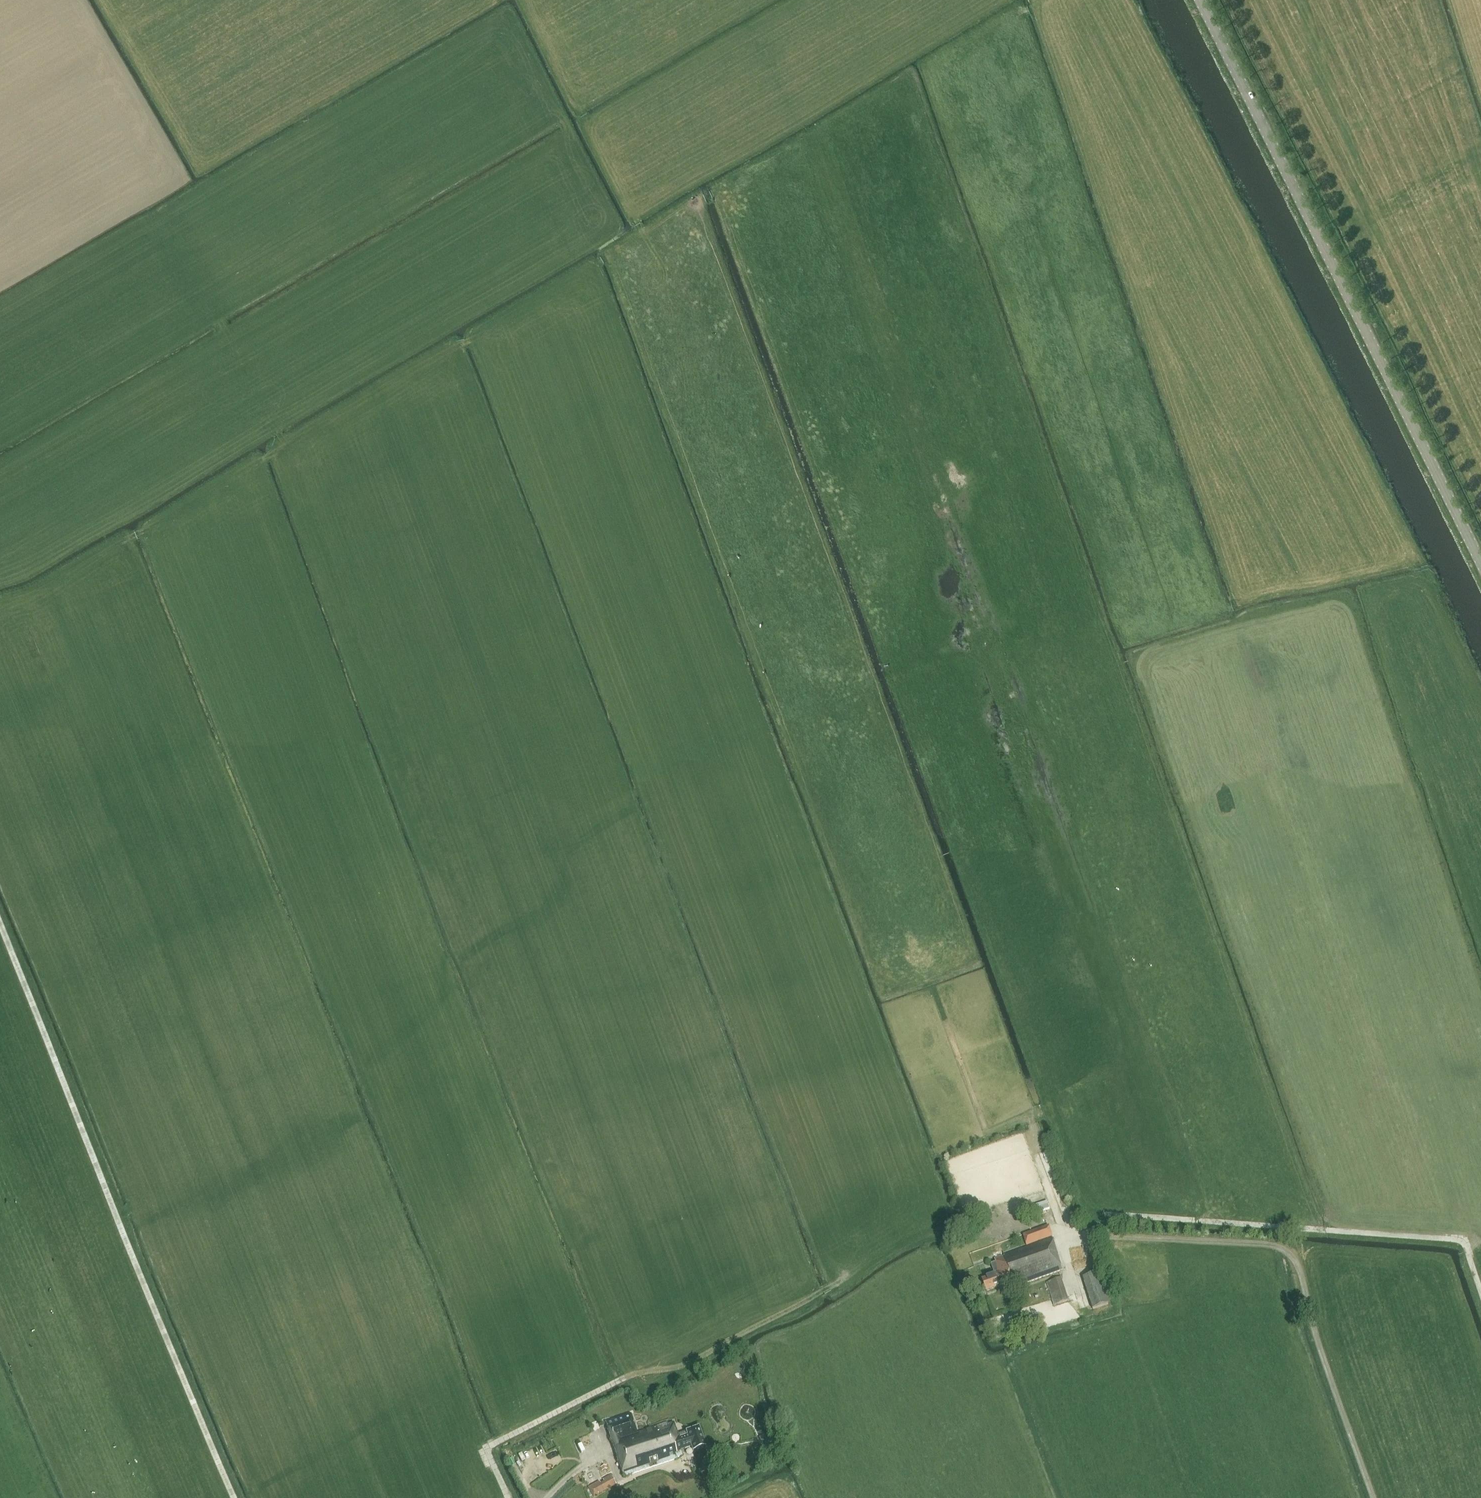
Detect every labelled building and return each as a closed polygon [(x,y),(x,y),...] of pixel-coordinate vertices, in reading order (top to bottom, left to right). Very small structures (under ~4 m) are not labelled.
[(1027,1246),(1053,1237),(1049,1226),(1023,1235),(1027,1246)] [(1053,1239),(1002,1256),(994,1259),(996,1262),(990,1264),(994,1275),(982,1280),(986,1292),(1011,1283),(1013,1288),(1062,1271),(1053,1239)] [(1108,1305),(1098,1273),(1083,1278),(1093,1310),(1108,1305)] [(1068,1301),(1061,1278),(1046,1283),(1053,1306),(1068,1301)] [(631,1415),(606,1424),(620,1467),(624,1477),(677,1459),(677,1457),(681,1456),(680,1451),(691,1447),(692,1451),(705,1447),(698,1427),(686,1431),(687,1435),(679,1438),(673,1422),(667,1424),(667,1423),(637,1433),(631,1415)] [(604,1481),(600,1483),(599,1481),(588,1487),(593,1497),(604,1491),(616,1484),(610,1474),(602,1479),(604,1481)]
